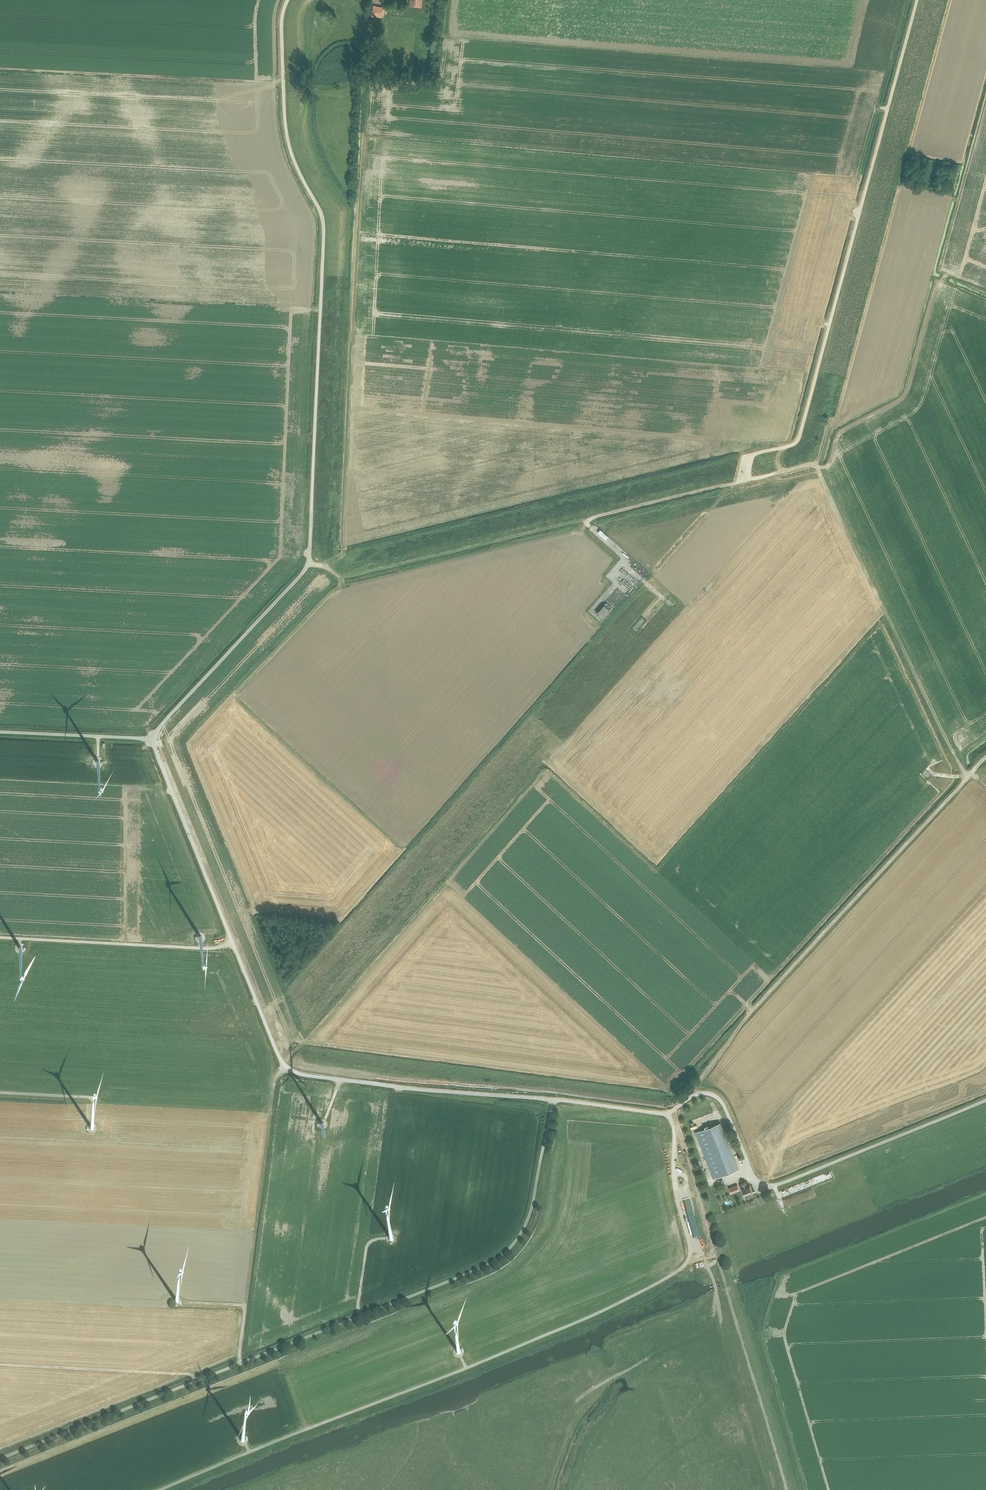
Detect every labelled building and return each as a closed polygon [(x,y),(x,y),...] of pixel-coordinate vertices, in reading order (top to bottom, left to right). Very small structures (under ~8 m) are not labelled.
[(372,16),(382,17),(383,15),(384,15),(385,7),(376,6),(376,5),(373,5),(372,14),(372,16)] [(598,532),(606,540),(608,537),(600,530),(598,532)] [(623,579),(621,582),(630,591),(632,588),(623,579)] [(606,602),(597,613),(603,619),(612,608),(606,602)] [(695,1132),(697,1137),(713,1179),(738,1169),(720,1122),(695,1132)] [(746,1181),(741,1183),(743,1188),(742,1188),(744,1194),(745,1193),(746,1198),(752,1196),(751,1193),(752,1192),(750,1185),(748,1186),(746,1181)] [(731,1193),(740,1190),(737,1184),(729,1187),(731,1193)] [(700,1243),(692,1209),(686,1210),(694,1245),(700,1243)]
